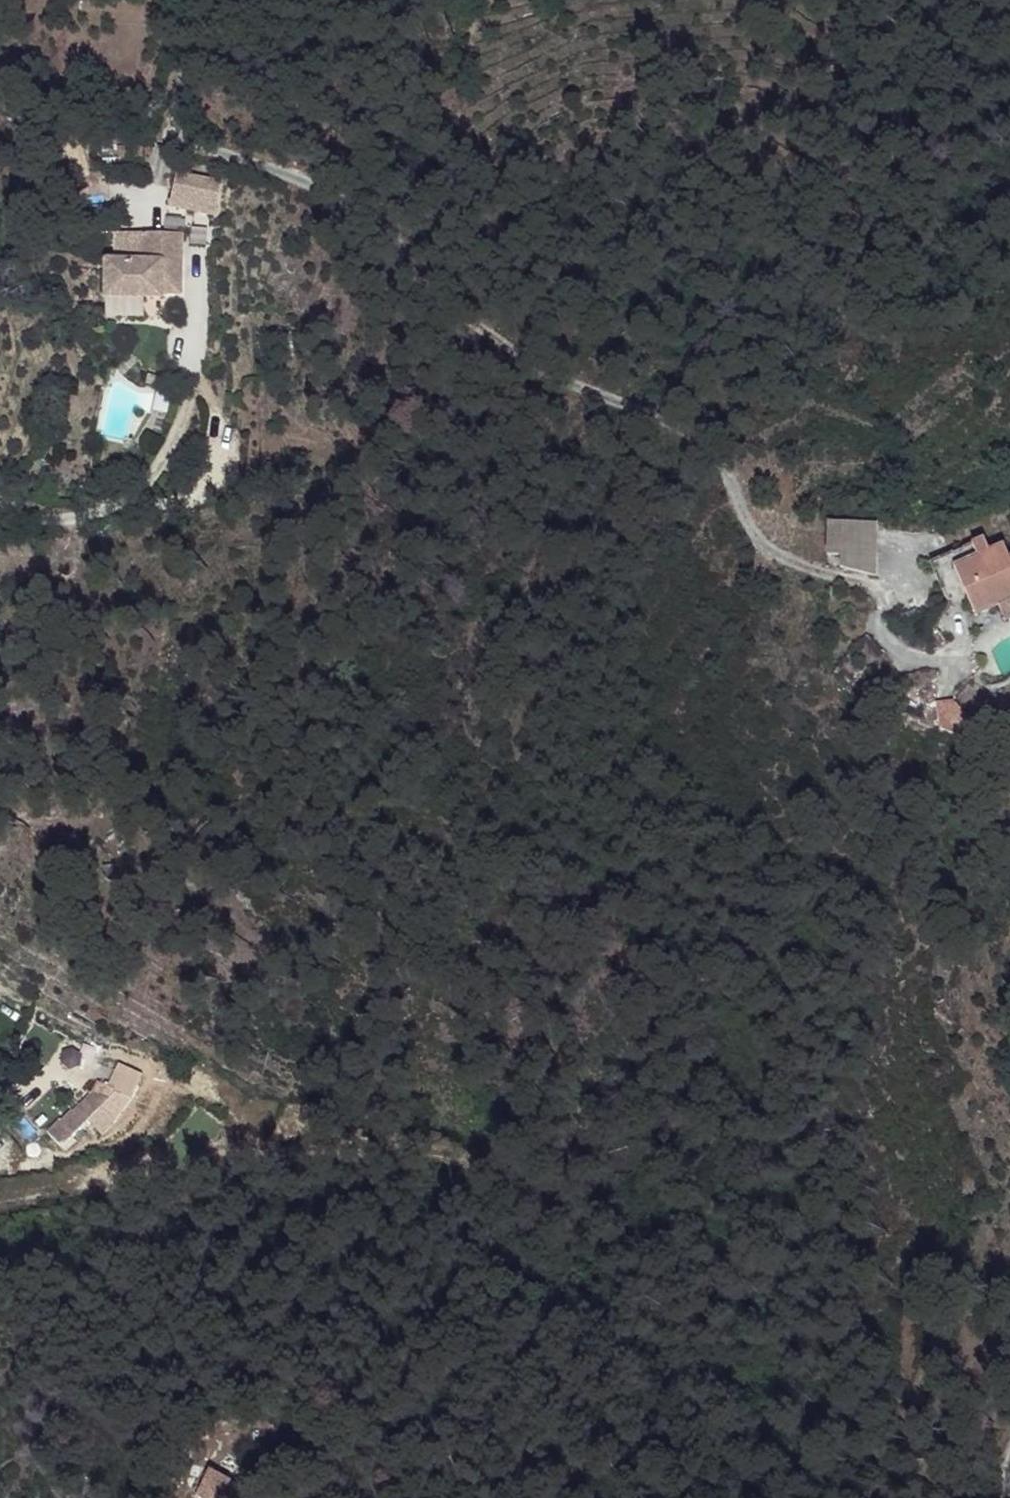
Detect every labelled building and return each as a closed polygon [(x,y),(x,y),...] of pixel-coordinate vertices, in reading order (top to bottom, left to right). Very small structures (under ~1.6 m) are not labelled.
[(211,215),(218,178),(168,170),(161,206),(211,215)] [(178,233),(138,233),(137,258),(105,258),(104,296),(160,295),(160,293),(176,292),(178,233)] [(838,528),(825,527),(825,556),(838,557),(838,528)] [(931,565),(933,570),(950,611),(966,604),(972,617),(1009,600),(1009,558),(1003,547),(988,553),(985,541),(971,548),(931,565)] [(972,617),(977,632),(1009,617),(1009,600),(972,617)] [(48,1135),(60,1147),(104,1102),(87,1094),(48,1135)] [(198,1497),(230,1497),(234,1490),(209,1477),(198,1497)]
